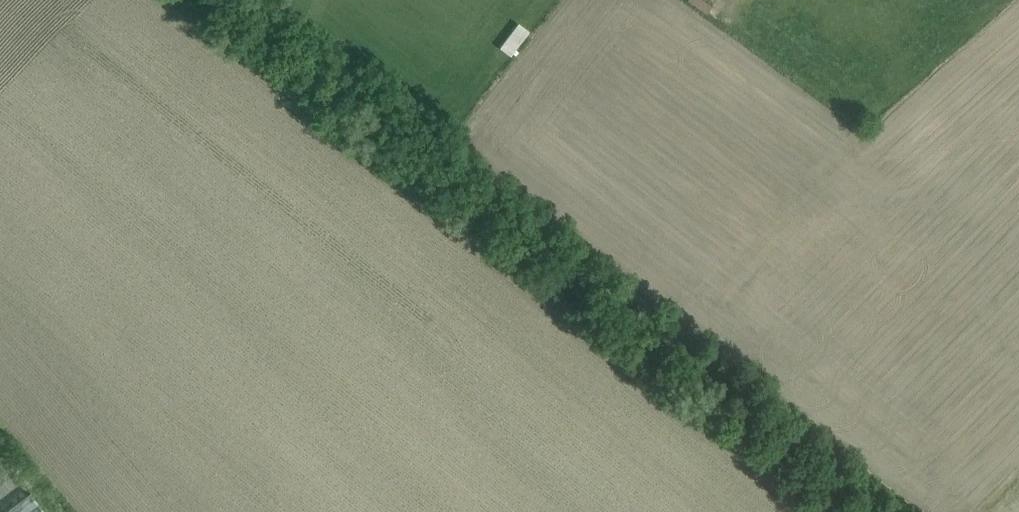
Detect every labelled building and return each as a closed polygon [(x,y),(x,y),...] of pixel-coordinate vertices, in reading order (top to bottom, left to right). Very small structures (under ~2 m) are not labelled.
[(707,9),(714,1),(712,0),(696,0),(707,9)] [(521,20),(506,48),(520,55),(535,27),(521,20)] [(31,494),(8,511),(45,511),(31,494)]
